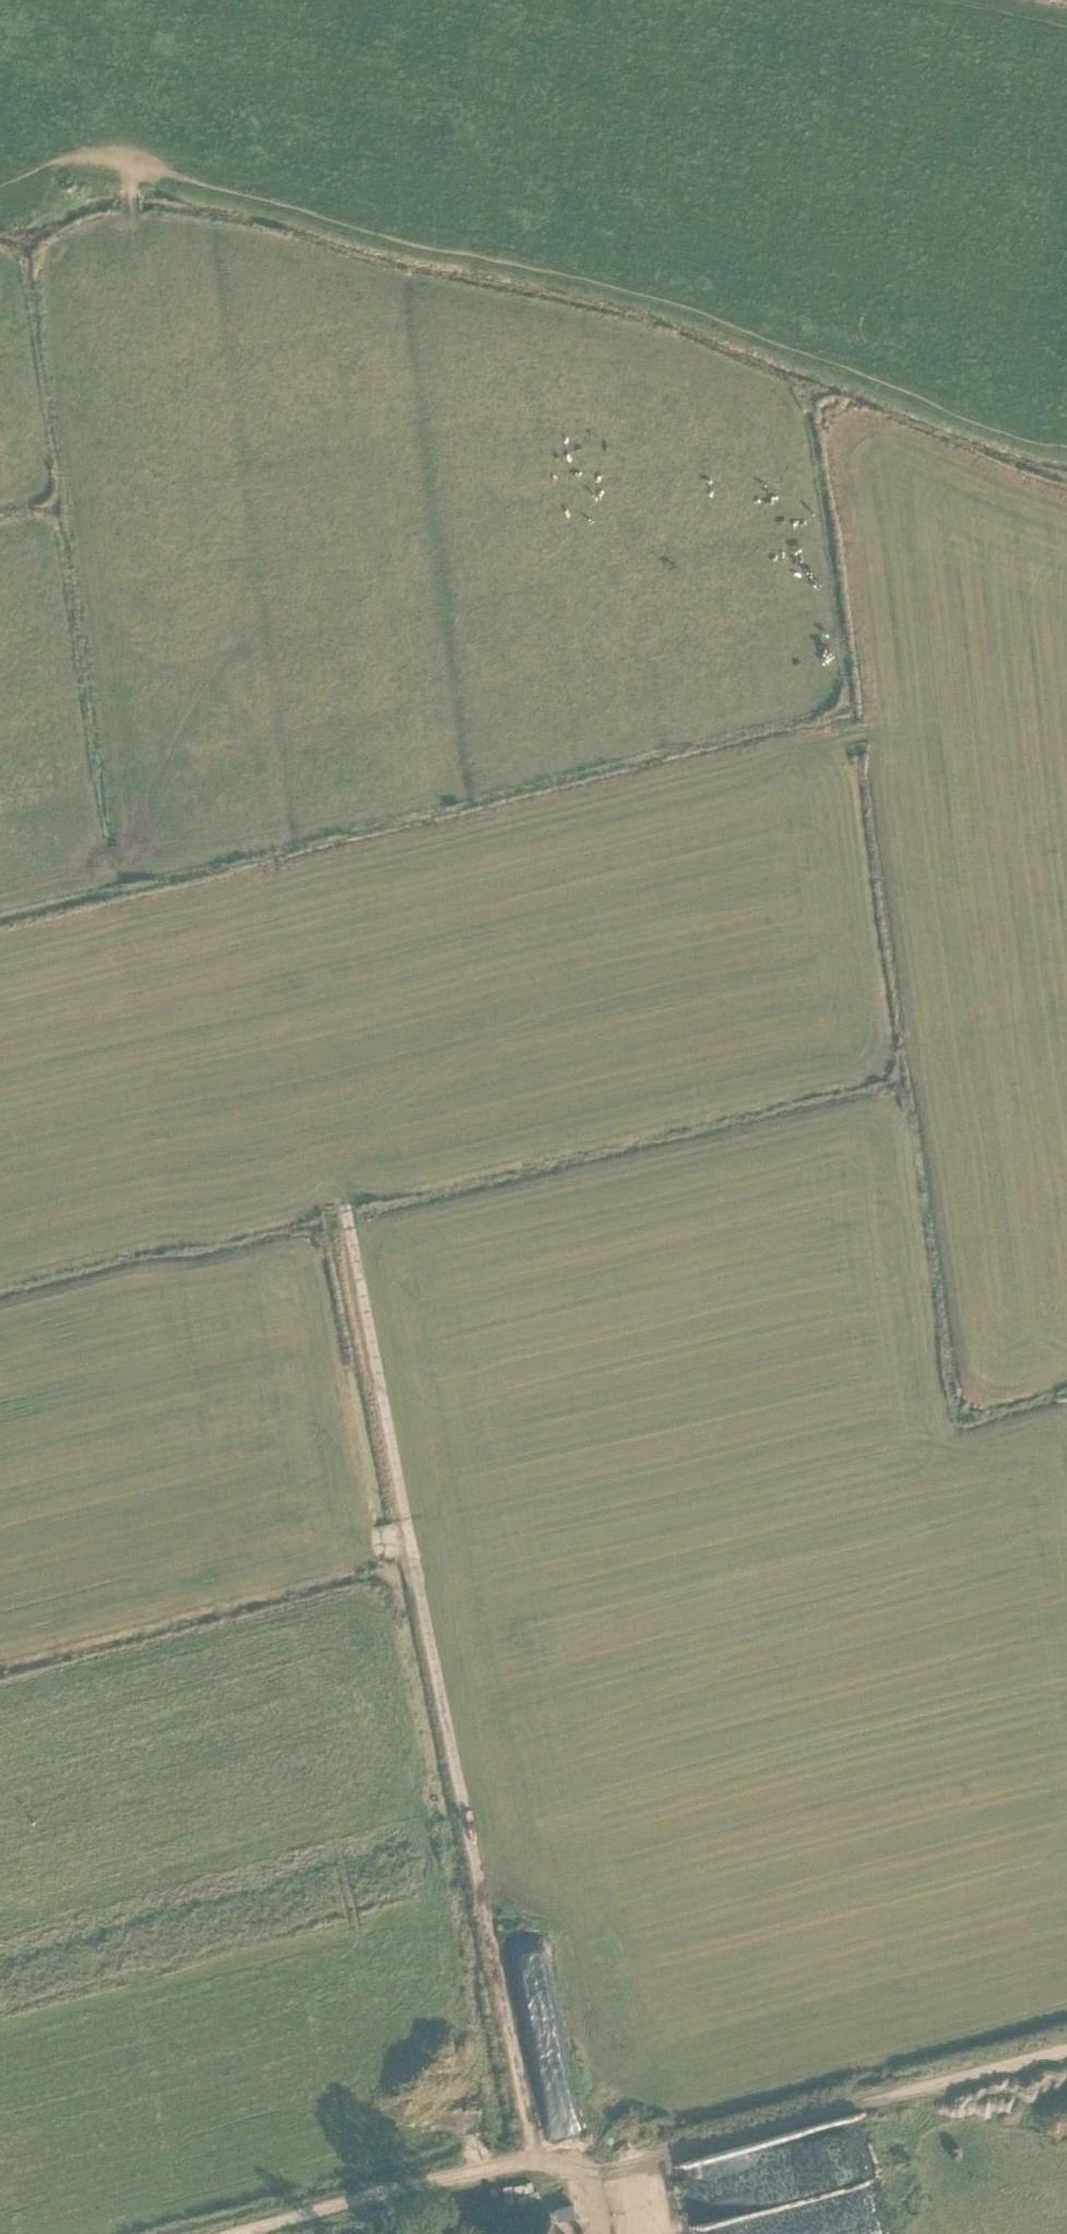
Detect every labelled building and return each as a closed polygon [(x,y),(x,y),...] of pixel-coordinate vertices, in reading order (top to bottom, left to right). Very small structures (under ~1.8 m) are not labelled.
[(697,2166),(669,2173),(673,2185),(700,2177),(697,2166)] [(735,2224),(794,2214),(798,2233),(797,2233),(889,2233),(896,2233),(886,2176),(731,2203),(735,2224)] [(550,2207),(464,2225),(466,2233),(556,2233),(550,2207)]
